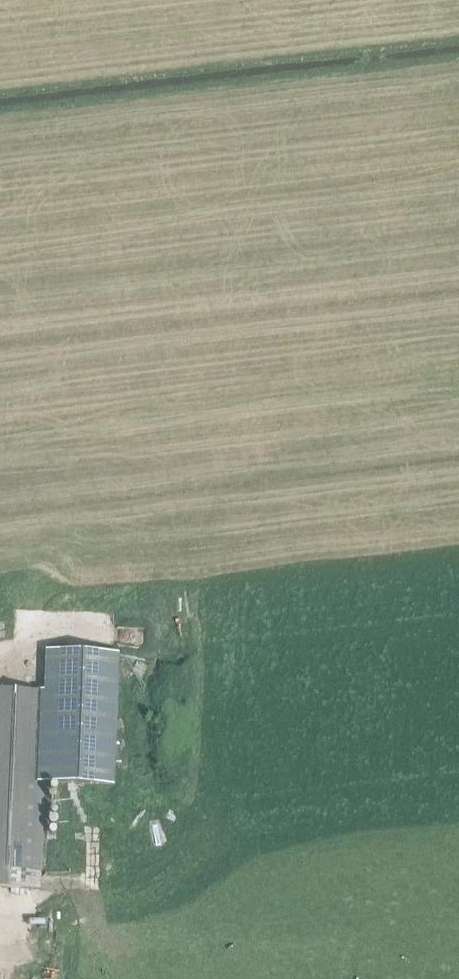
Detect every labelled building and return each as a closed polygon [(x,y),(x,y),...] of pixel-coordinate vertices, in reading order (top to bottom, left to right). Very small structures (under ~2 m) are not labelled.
[(40,890),(45,780),(109,784),(115,656),(52,653),(50,693),(0,690),(0,888),(40,890)]
